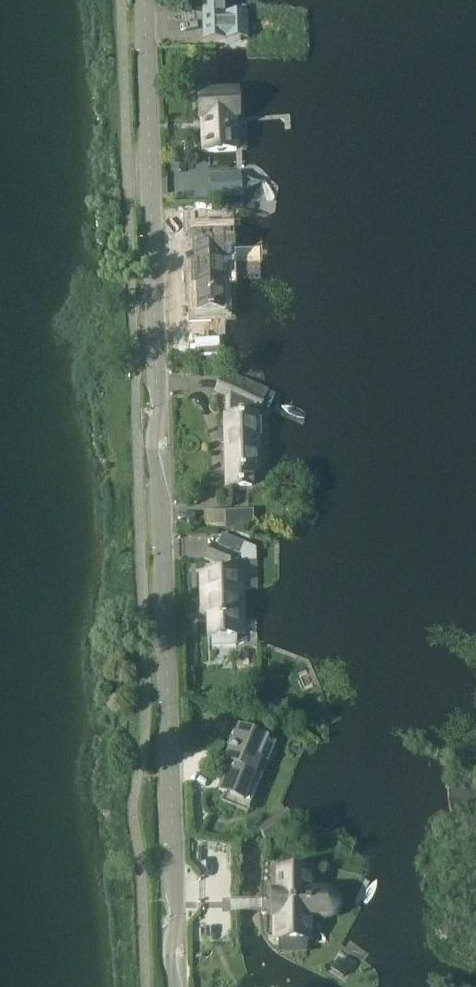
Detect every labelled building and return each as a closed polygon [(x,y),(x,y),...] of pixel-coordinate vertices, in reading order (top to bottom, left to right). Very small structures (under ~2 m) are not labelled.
[(225,15),(224,1),(203,2),(203,16),(204,40),(248,38),(247,14),(225,15)] [(216,93),(200,94),(202,136),(205,136),(205,152),(211,151),(238,150),(238,149),(237,130),(237,129),(243,116),(242,92),(216,93)] [(231,185),(211,187),(212,200),(243,198),(242,173),(230,173),(231,185)] [(222,212),(210,212),(211,227),(223,226),(222,212)] [(211,233),(211,232),(210,232),(210,228),(193,228),(193,245),(196,245),(197,246),(199,246),(200,258),(193,259),(194,282),(197,282),(198,310),(223,309),(222,279),(230,279),(230,263),(259,262),(258,243),(234,244),(233,232),(211,233)] [(266,393),(233,378),(231,384),(223,382),(218,393),(227,397),(229,471),(229,487),(257,487),(257,471),(254,410),(258,411),(266,393)] [(227,530),(255,529),(254,510),(226,511),(205,512),(205,527),(226,527),(227,530)] [(254,550),(221,536),(216,548),(210,546),(204,561),(220,568),(220,592),(202,592),(203,602),(208,602),(209,637),(209,649),(235,648),(235,637),(234,620),(240,620),(240,591),(256,591),(254,550)] [(253,774),(266,741),(244,732),(236,751),(229,749),(224,763),(231,766),(219,793),(242,802),(249,785),(253,774)] [(309,872),(282,873),(282,892),(273,892),(274,916),(277,916),(278,941),(310,940),(309,916),(327,916),(332,915),(336,913),(338,909),(339,904),(338,900),(336,896),(332,893),(327,892),(309,892),(309,872)] [(339,963),(334,970),(344,977),(348,970),(339,963)]
